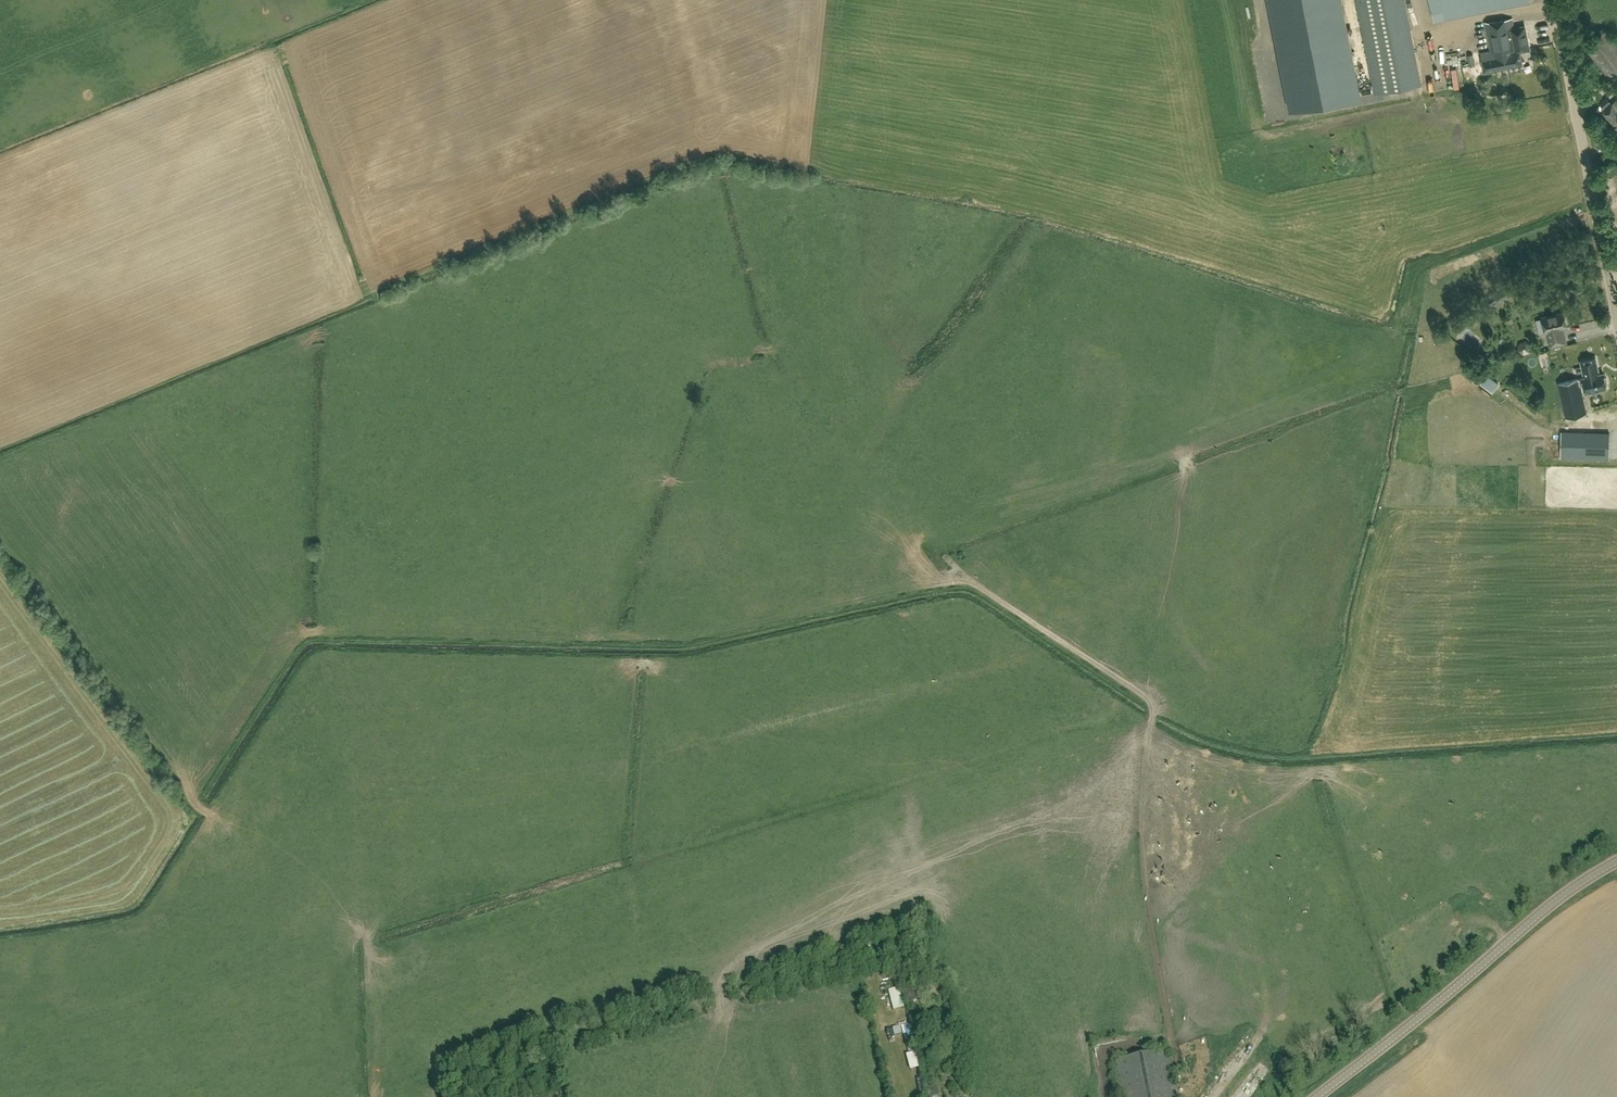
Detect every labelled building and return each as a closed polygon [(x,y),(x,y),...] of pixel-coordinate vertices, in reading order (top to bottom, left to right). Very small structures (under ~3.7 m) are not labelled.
[(1290,109),(1360,95),(1341,0),(1269,0),(1290,109)] [(1374,93),(1418,84),(1401,0),(1356,0),(1374,93)] [(1435,20),(1531,1),(1531,0),(1431,0),(1435,20)] [(1520,52),(1529,51),(1525,26),(1514,29),(1513,20),(1487,25),(1493,52),(1483,54),(1485,61),(1487,71),(1523,64),(1520,52)] [(1605,30),(1584,46),(1611,80),(1616,75),(1616,45),(1605,30)] [(1466,55),(1469,66),(1475,65),(1473,53),(1466,55)] [(1605,109),(1612,102),(1606,97),(1599,103),(1605,109)] [(1603,112),(1616,127),(1616,100),(1603,112)] [(1566,328),(1562,313),(1541,318),(1544,333),(1546,333),(1549,346),(1564,343),(1561,329),(1566,328)] [(1531,346),(1526,341),(1519,343),(1518,350),(1523,355),(1530,353),(1531,346)] [(1429,348),(1448,364),(1453,359),(1434,343),(1429,348)] [(1579,379),(1581,386),(1583,385),(1584,393),(1606,388),(1605,385),(1606,383),(1605,378),(1603,377),(1602,373),(1597,375),(1595,369),(1597,369),(1594,359),(1579,362),(1583,378),(1579,379)] [(1455,374),(1465,372),(1463,363),(1453,365),(1455,374)] [(1485,373),(1481,378),(1492,386),(1496,381),(1485,373)] [(1581,386),(1579,379),(1564,382),(1564,383),(1557,384),(1565,418),(1586,413),(1579,386),(1581,386)] [(1562,432),(1561,458),(1609,459),(1610,433),(1562,432)] [(1542,502),(1542,486),(1527,486),(1527,502),(1542,502)] [(906,990),(910,1002),(924,998),(920,985),(906,990)] [(887,992),(892,1013),(903,1010),(897,990),(887,992)] [(909,1027),(901,1027),(904,1052),(912,1052),(909,1027)] [(1112,1062),(1119,1096),(1176,1096),(1167,1051),(1112,1062)] [(931,1055),(922,1057),(924,1067),(933,1065),(931,1055)] [(1217,1071),(1211,1084),(1219,1088),(1225,1075),(1217,1071)] [(927,1088),(929,1096),(930,1096),(938,1095),(935,1086),(927,1088)]
